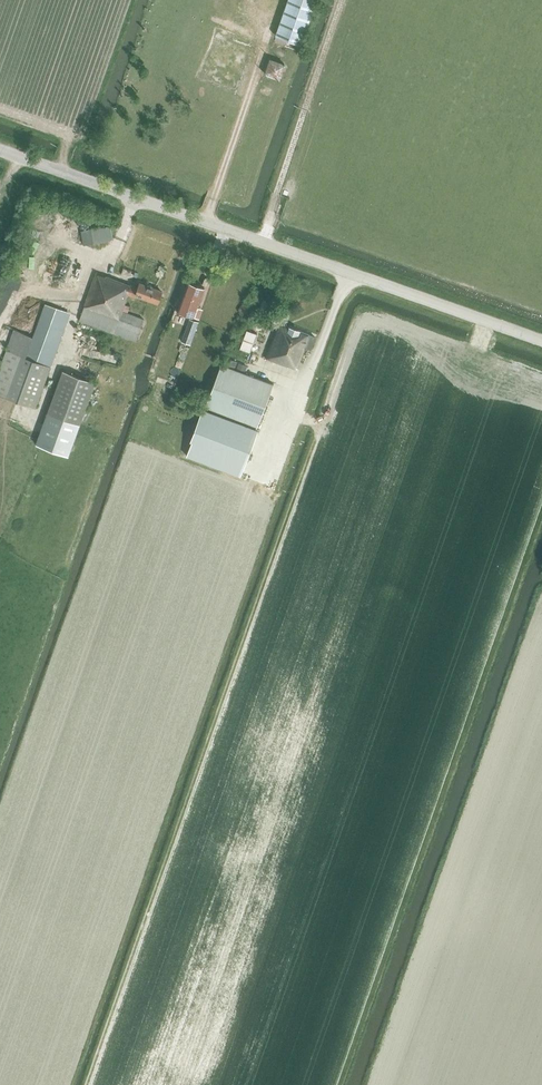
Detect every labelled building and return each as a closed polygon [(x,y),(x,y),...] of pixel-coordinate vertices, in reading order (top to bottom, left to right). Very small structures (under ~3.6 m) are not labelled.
[(283,8),(286,0),(267,0),(266,2),(283,8)] [(301,44),(317,0),(288,0),(276,35),(301,44)] [(258,94),(270,98),(273,89),(261,85),(258,94)] [(113,238),(111,228),(99,230),(93,231),(62,236),(64,249),(95,244),(95,242),(101,241),(107,240),(107,239),(113,238)] [(140,282),(138,287),(106,276),(106,277),(96,273),(84,306),(80,321),(136,342),(144,319),(127,312),(123,310),(128,294),(133,296),(136,297),(137,296),(158,303),(163,291),(140,282)] [(184,311),(193,314),(188,330),(195,332),(203,310),(198,308),(199,306),(204,291),(187,285),(178,308),(184,310),(184,311)] [(123,310),(127,312),(128,308),(129,308),(133,296),(128,294),(123,310)] [(36,408),(51,366),(26,357),(29,350),(54,359),(70,313),(45,305),(34,337),(14,329),(0,369),(0,395),(36,408)] [(288,367),(289,366),(296,369),(304,347),(311,349),(316,336),(309,334),(309,333),(279,323),(266,359),(288,367)] [(225,365),(235,368),(237,362),(227,358),(225,365)] [(239,363),(237,369),(245,372),(247,366),(239,363)] [(206,406),(258,426),(274,384),(221,364),(206,406)] [(48,413),(81,424),(96,382),(64,370),(48,413)] [(239,474),(257,428),(205,408),(187,454),(239,474)]
